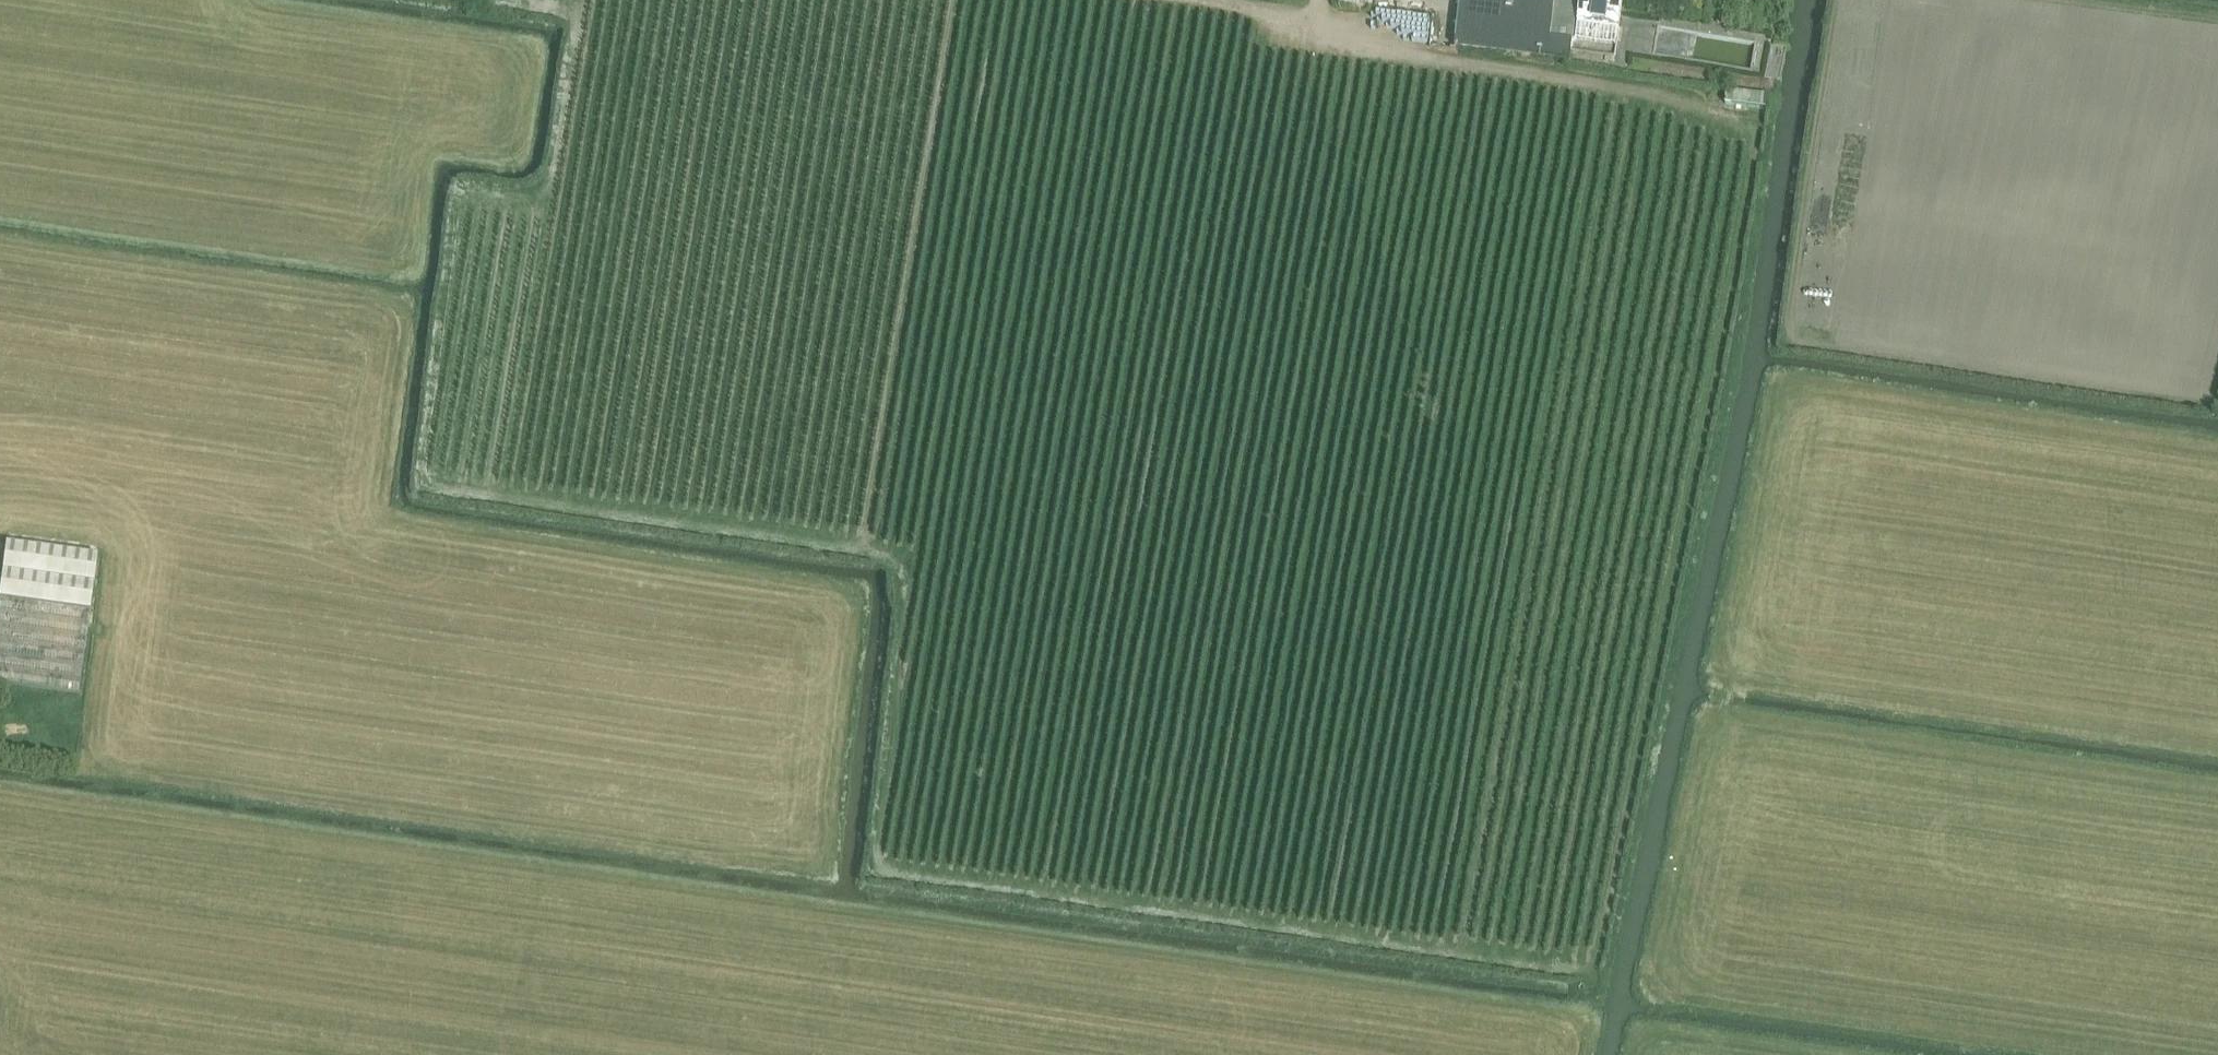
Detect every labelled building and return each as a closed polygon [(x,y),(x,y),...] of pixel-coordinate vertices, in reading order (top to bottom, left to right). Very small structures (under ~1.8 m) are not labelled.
[(1457,46),(1571,60),(1574,39),(1550,36),(1554,0),(1462,0),(1457,46)] [(1574,39),(1576,39),(1578,22),(1579,23),(1582,2),(1568,0),(1554,0),(1550,36),(1574,39)] [(1582,2),(1579,23),(1620,27),(1623,0),(1582,0),(1582,2)] [(1758,91),(1722,88),(1721,102),(1757,105),(1758,91)] [(0,592),(0,683),(80,693),(98,554),(7,542),(0,592)]
